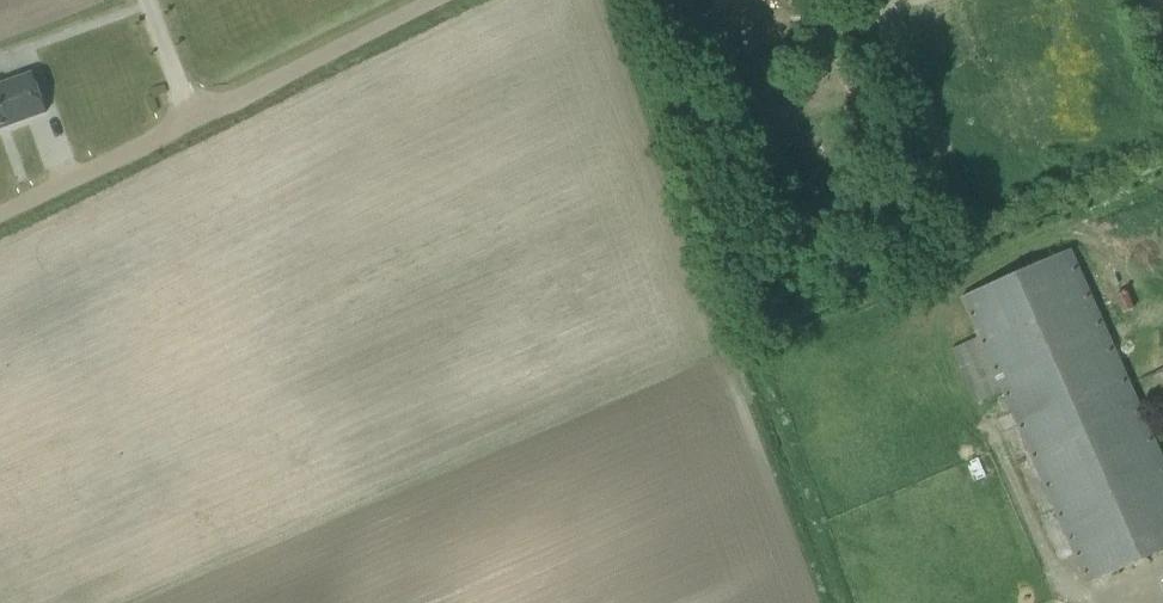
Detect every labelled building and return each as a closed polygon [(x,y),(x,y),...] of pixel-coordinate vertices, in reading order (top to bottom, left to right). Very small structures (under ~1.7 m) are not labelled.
[(48,112),(34,73),(0,85),(0,129),(48,112)] [(952,351),(975,404),(1004,392),(1088,583),(1162,550),(1162,456),(1072,248),(962,296),(980,338),(952,351)]
